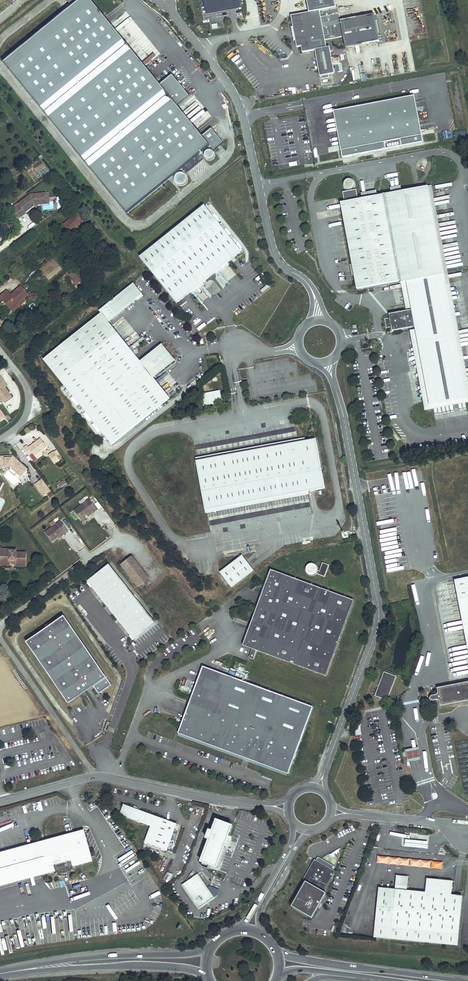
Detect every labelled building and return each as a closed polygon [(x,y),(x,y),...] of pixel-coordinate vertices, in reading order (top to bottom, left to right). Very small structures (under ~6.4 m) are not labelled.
[(4,63),(127,214),(182,169),(184,171),(182,173),(185,174),(204,159),(200,154),(210,146),(214,151),(224,143),(212,128),(202,136),(178,106),(190,96),(172,75),(160,85),(91,0),(66,0),(72,7),(4,63)] [(347,45),(380,39),(375,12),(341,19),(338,5),(337,5),(335,0),(308,0),(310,10),(291,14),(295,30),(295,34),(296,39),(302,44),(303,51),(316,48),(321,74),(322,74),(323,77),(330,75),(330,72),(336,71),(330,45),(327,46),(327,45),(325,46),(323,39),(326,38),(344,34),(347,45)] [(418,136),(411,99),(337,113),(344,150),(341,150),(342,158),(423,142),(422,135),(418,136)] [(453,130),(454,140),(467,139),(466,129),(453,130)] [(355,186),(351,178),(344,182),(348,190),(355,186)] [(445,274),(428,185),(340,202),(357,288),(401,280),(401,282),(407,281),(412,309),(389,314),(390,319),(387,320),(388,325),(391,324),(392,330),(415,325),(431,405),(467,397),(467,395),(445,274)] [(48,193),(44,194),(45,202),(34,203),(34,205),(49,204),(48,193)] [(20,205),(16,208),(22,216),(26,213),(25,212),(34,205),(34,203),(45,202),(44,194),(31,195),(19,204),(20,205)] [(176,302),(241,250),(204,204),(139,256),(176,302)] [(16,208),(12,210),(18,219),(22,216),(16,208)] [(78,213),(64,225),(70,233),(84,221),(78,213)] [(161,346),(141,362),(108,321),(142,293),(133,283),(98,310),(100,313),(43,358),(111,443),(169,397),(154,379),(152,376),(172,360),(161,346)] [(11,307),(22,298),(28,294),(21,285),(10,294),(6,289),(0,293),(0,302),(2,300),(4,299),(11,307)] [(22,298),(11,307),(12,309),(23,300),(22,298)] [(2,300),(11,311),(12,309),(11,307),(4,299),(2,300)] [(0,378),(0,402),(2,406),(12,399),(5,389),(7,388),(0,378)] [(220,390),(203,393),(205,402),(221,399),(220,390)] [(28,446),(24,448),(30,455),(33,453),(35,456),(47,447),(41,439),(29,448),(28,446)] [(311,444),(311,443),(197,462),(206,511),(325,490),(316,446),(314,447),(311,444)] [(60,460),(54,452),(49,455),(55,464),(60,460)] [(10,457),(1,457),(2,468),(11,468),(18,474),(24,467),(14,458),(13,459),(10,457)] [(28,470),(24,467),(18,474),(21,477),(28,470)] [(44,496),(51,491),(43,480),(36,485),(44,496)] [(90,500),(75,512),(81,521),(87,516),(87,515),(92,511),(93,513),(98,510),(90,500)] [(45,533),(52,542),(58,538),(57,537),(62,533),(64,535),(68,532),(61,522),(45,533)] [(9,566),(9,563),(14,563),(14,568),(24,569),(25,556),(14,555),(15,554),(0,553),(0,565),(9,566)] [(234,585),(256,568),(244,554),(222,570),(234,585)] [(131,556),(121,564),(138,586),(149,578),(131,556)] [(318,571),(315,570),(315,569),(315,568),(314,567),(314,566),(313,565),(311,565),(310,565),(309,565),(308,565),(307,566),(306,567),(305,568),(305,569),(305,571),(305,572),(306,573),(307,574),(308,575),(309,575),(311,575),(312,575),(313,574),(314,573),(323,577),(327,566),(321,564),(318,571)] [(156,624),(109,565),(88,582),(135,641),(156,624)] [(202,667),(177,733),(243,757),(244,755),(252,758),(251,760),(288,774),(312,708),(243,682),(255,651),(323,676),(351,601),(269,570),(264,584),(262,590),(241,646),(251,649),(239,681),(202,667)] [(460,600),(467,641),(467,598),(460,600)] [(112,688),(64,619),(27,645),(69,706),(94,689),(99,696),(112,688)] [(376,694),(389,699),(399,675),(385,670),(376,694)] [(437,686),(438,692),(431,694),(432,700),(439,698),(441,705),(467,699),(467,679),(437,686)] [(143,840),(166,849),(177,823),(123,801),(119,812),(149,825),(143,840)] [(201,860),(217,866),(225,844),(228,845),(230,840),(231,837),(228,836),(232,825),(217,819),(213,830),(209,828),(206,837),(210,838),(201,860)] [(0,853),(0,886),(53,872),(60,875),(68,873),(72,867),(91,862),(83,831),(0,853)] [(429,843),(406,842),(406,848),(428,850),(429,843)] [(377,857),(376,864),(442,868),(442,861),(377,857)] [(325,893),(337,874),(335,873),(337,870),(333,868),(331,871),(323,866),(325,863),(322,861),(320,864),(316,862),(305,881),(307,883),(325,893)] [(333,868),(325,863),(323,866),(331,871),(333,868)] [(198,873),(183,883),(199,906),(214,896),(198,873)] [(459,945),(463,896),(452,895),(453,881),(428,879),(427,892),(408,891),(409,877),(398,876),(396,890),(380,888),(376,938),(459,945)] [(293,908),(313,919),(328,895),(325,893),(307,883),(293,908)]
